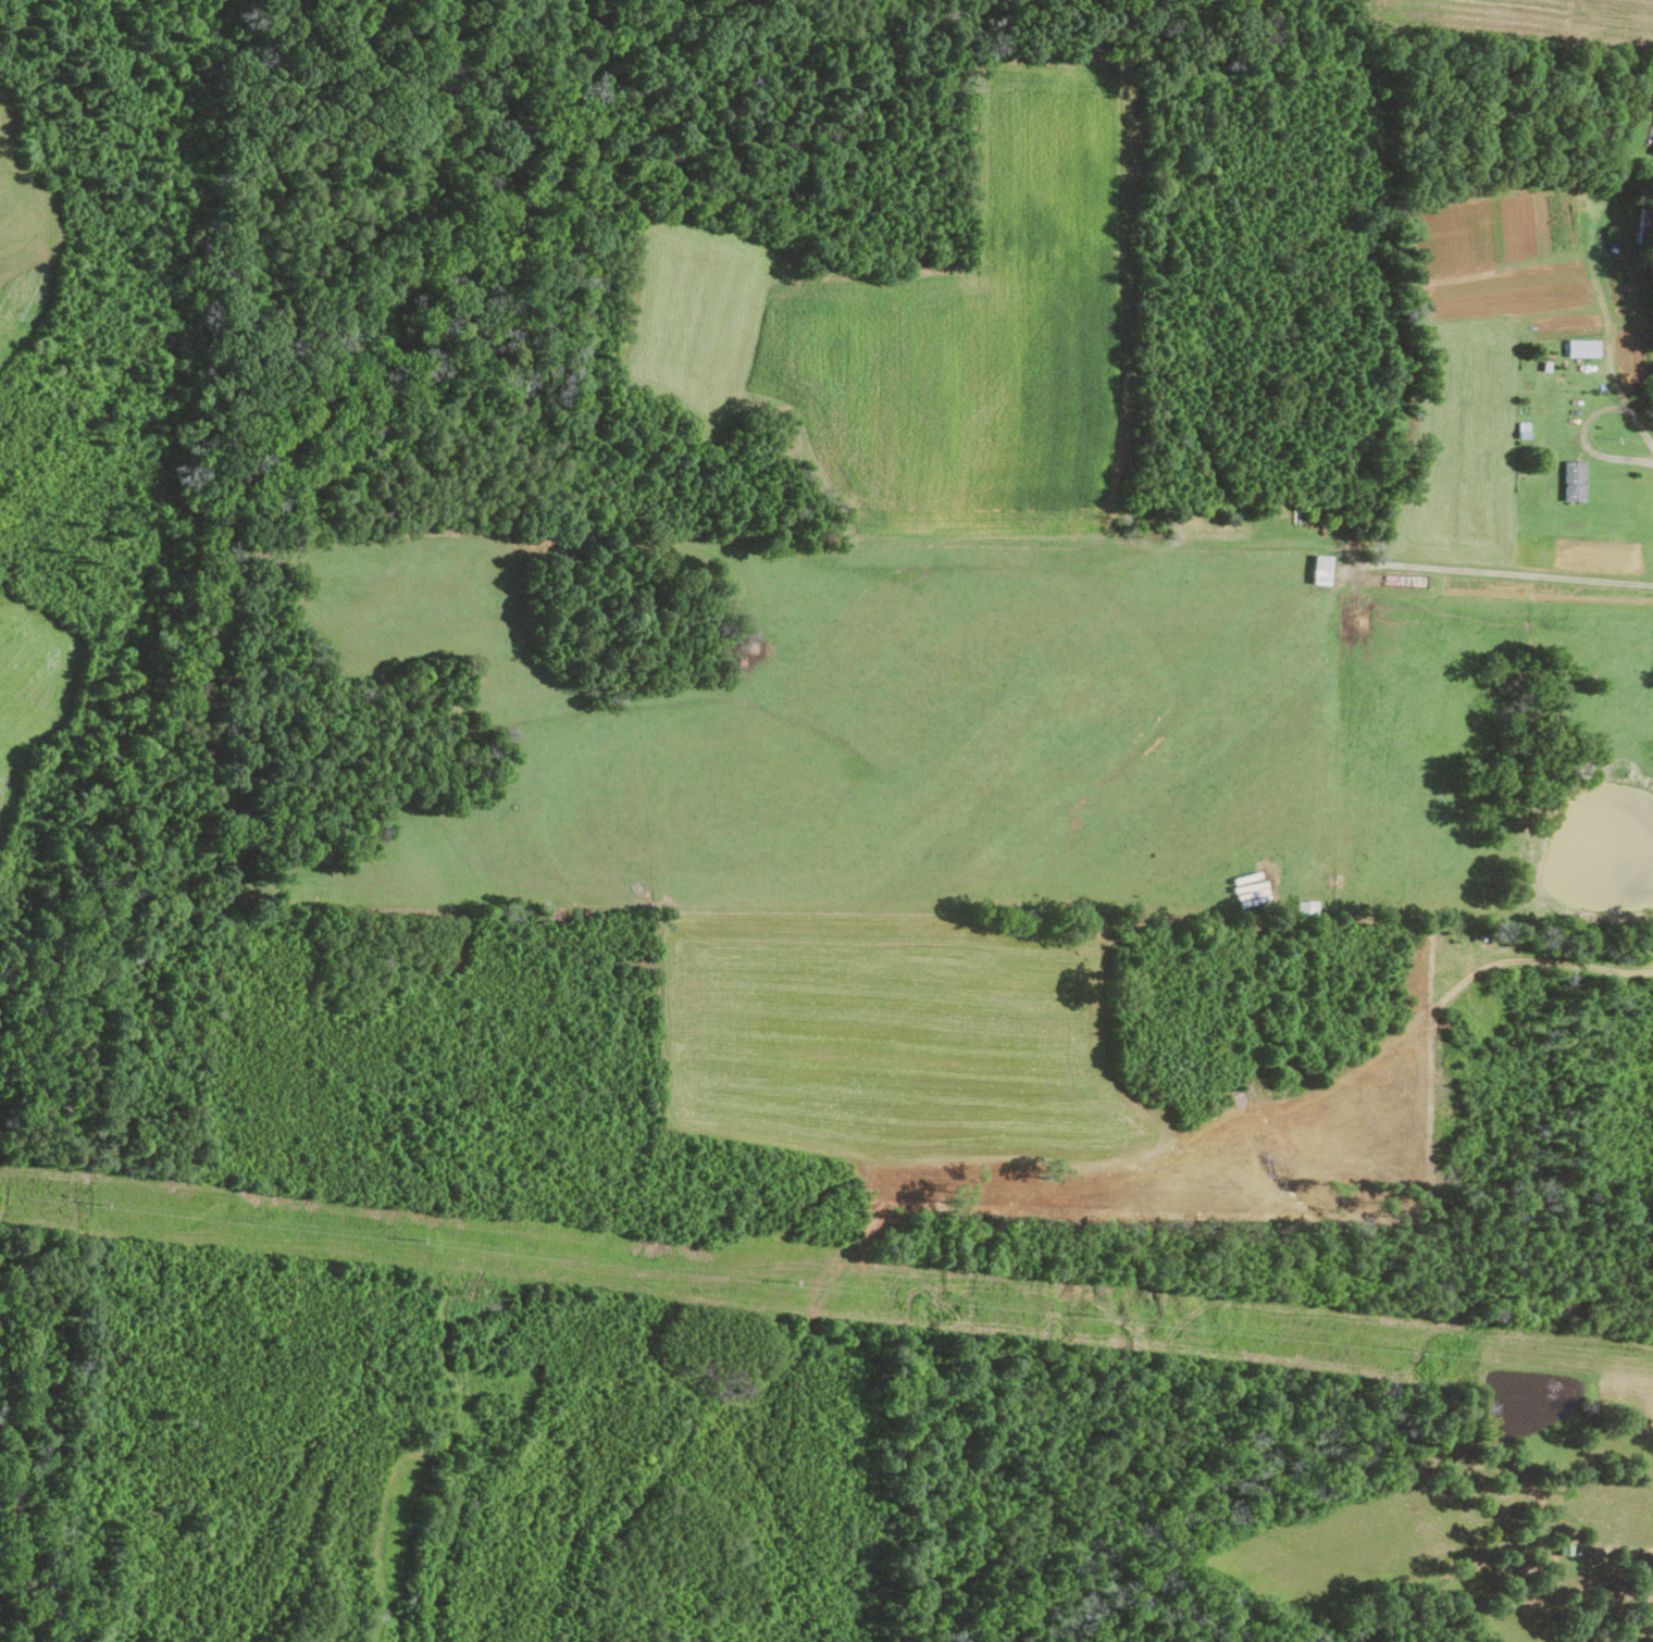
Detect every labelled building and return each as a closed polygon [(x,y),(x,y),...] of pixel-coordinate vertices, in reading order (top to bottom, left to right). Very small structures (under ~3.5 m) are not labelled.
[(1569,356),(1600,355),(1599,338),(1569,338),(1569,356)] [(1566,500),(1585,499),(1584,460),(1565,460),(1566,500)] [(1313,583),(1330,584),(1331,554),(1314,554),(1313,583)] [(1316,901),(1296,900),(1296,916),(1316,916),(1316,901)]
